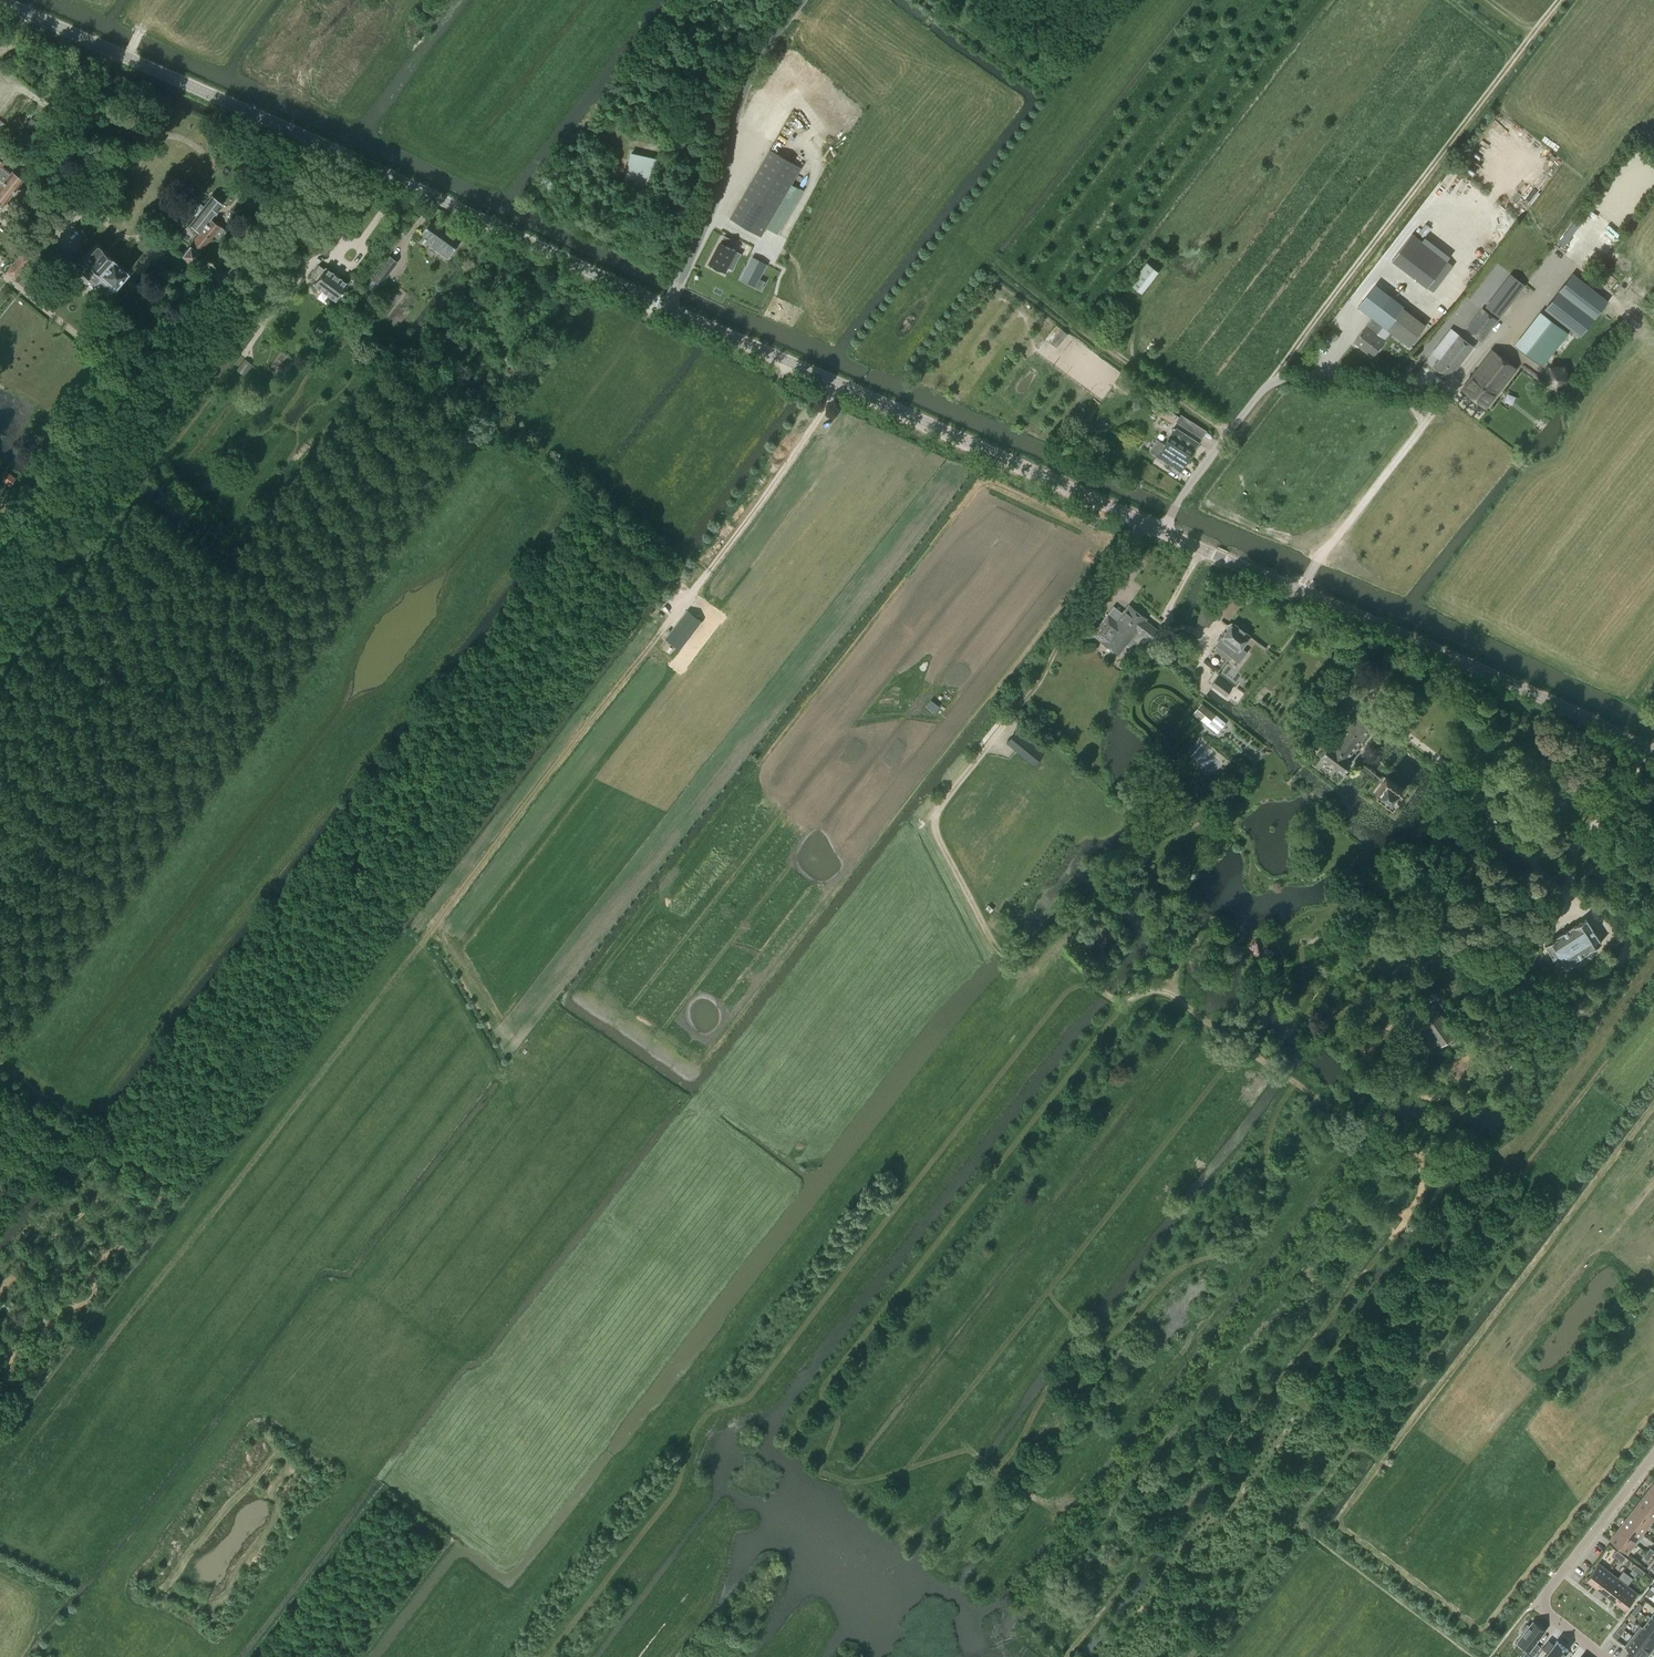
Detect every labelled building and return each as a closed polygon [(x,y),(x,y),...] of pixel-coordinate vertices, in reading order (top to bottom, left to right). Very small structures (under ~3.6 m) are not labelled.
[(66,87),(62,92),(68,97),(72,92),(66,87)] [(801,167),(770,149),(730,218),(761,236),(801,167)] [(652,187),(655,155),(627,152),(624,184),(652,187)] [(0,162),(0,183),(1,184),(0,186),(0,205),(2,207),(23,180),(0,162)] [(250,185),(243,193),(248,198),(255,189),(250,185)] [(199,202),(191,212),(195,215),(189,224),(199,232),(190,244),(189,244),(181,254),(192,263),(200,252),(214,235),(218,238),(225,230),(219,225),(210,219),(222,203),(212,195),(203,205),(199,202)] [(430,221),(421,234),(433,242),(431,245),(449,258),(460,242),(430,221)] [(331,227),(320,241),(331,249),(342,235),(331,227)] [(1567,230),(1559,239),(1569,248),(1577,239),(1567,230)] [(1410,231),(1389,259),(1425,286),(1446,258),(1410,231)] [(718,246),(710,263),(716,266),(715,268),(723,272),(724,270),(725,271),(733,254),(736,249),(729,246),(733,239),(724,235),(718,246)] [(85,252),(77,261),(83,266),(82,268),(82,269),(82,271),(81,272),(107,295),(114,286),(114,287),(128,271),(111,256),(101,248),(101,247),(98,243),(95,243),(86,253),(85,252)] [(9,269),(6,273),(13,279),(17,275),(18,276),(28,263),(26,262),(27,261),(23,259),(19,256),(8,268),(9,269)] [(398,262),(389,256),(372,278),(380,285),(398,262)] [(752,256),(741,278),(755,285),(767,263),(752,256)] [(1142,293),(1159,271),(1147,261),(1129,283),(1142,293)] [(314,271),(319,275),(312,284),(335,300),(348,283),(325,266),(324,268),(319,264),(314,271)] [(1572,273),(1545,308),(1580,335),(1607,300),(1572,273)] [(379,285),(371,280),(366,287),(374,293),(379,285)] [(1366,325),(1353,342),(1373,357),(1385,340),(1391,332),(1387,329),(1406,304),(1401,300),(1400,301),(1390,294),(1391,294),(1376,283),(1358,307),(1372,318),(1366,325)] [(107,310),(118,320),(125,310),(115,300),(107,310)] [(1481,340),(1497,320),(1482,308),(1466,328),(1481,340)] [(1544,315),(1519,348),(1542,366),(1568,333),(1544,315)] [(1434,365),(1449,377),(1473,346),(1457,334),(1445,350),(1438,345),(1432,352),(1439,358),(1434,365)] [(1495,350),(1466,388),(1490,406),(1519,368),(1495,350)] [(243,374),(252,363),(246,358),(237,369),(243,374)] [(516,362),(507,372),(515,378),(523,368),(516,362)] [(1549,366),(1545,380),(1556,389),(1568,380),(1564,367),(1549,366)] [(1175,421),(1179,415),(1152,398),(1148,404),(1163,414),(1162,416),(1174,423),(1175,421)] [(1155,439),(1147,452),(1150,453),(1155,457),(1179,473),(1199,442),(1175,426),(1163,444),(1155,439)] [(5,470),(0,477),(0,479),(10,486),(16,478),(5,470)] [(1129,604),(1123,612),(1114,605),(1107,615),(1092,634),(1119,655),(1127,644),(1137,651),(1147,639),(1153,644),(1161,632),(1146,620),(1147,618),(1129,604)] [(687,610),(665,638),(680,649),(702,621),(687,610)] [(1251,635),(1233,622),(1216,644),(1239,662),(1247,652),(1241,648),(1251,635)] [(1232,688),(1217,677),(1211,685),(1226,696),(1232,688)] [(1202,702),(1192,714),(1217,733),(1227,722),(1202,702)] [(1337,739),(1332,745),(1330,743),(1320,757),(1347,777),(1351,772),(1346,768),(1352,760),(1349,757),(1372,725),(1356,713),(1342,734),(1335,729),(1331,735),(1337,739)] [(1006,742),(1034,765),(1045,752),(1017,729),(1006,742)] [(1202,737),(1185,756),(1208,777),(1225,758),(1202,737)] [(1385,780),(1376,792),(1392,804),(1402,789),(1386,778),(1385,780)] [(1602,942),(1586,918),(1544,944),(1560,969),(1602,942)] [(1434,1004),(1419,1015),(1441,1046),(1456,1035),(1434,1004)] [(1393,1216),(1384,1228),(1393,1235),(1402,1223),(1393,1216)] [(1648,1490),(1641,1500),(1653,1510),(1653,1494),(1648,1490)] [(1653,1519),(1653,1510),(1641,1500),(1633,1510),(1651,1523),(1653,1519)] [(1643,1533),(1651,1523),(1633,1510),(1625,1520),(1643,1533)] [(1635,1543),(1643,1533),(1625,1520),(1618,1530),(1635,1543)] [(1635,1543),(1618,1530),(1610,1540),(1627,1554),(1635,1543)] [(1613,1555),(1618,1558),(1621,1554),(1617,1550),(1613,1555)] [(1651,1556),(1647,1552),(1643,1557),(1648,1560),(1651,1556)] [(1621,1554),(1618,1558),(1622,1562),(1626,1557),(1621,1554)] [(1586,1579),(1596,1586),(1608,1570),(1599,1563),(1586,1579)] [(1632,1569),(1637,1573),(1640,1568),(1636,1565),(1632,1569)] [(1640,1568),(1637,1573),(1641,1576),(1645,1572),(1640,1568)] [(1596,1586),(1606,1594),(1618,1578),(1608,1570),(1596,1586)] [(1606,1594),(1615,1601),(1627,1585),(1618,1578),(1606,1594)] [(1627,1585),(1615,1601),(1625,1608),(1637,1593),(1627,1585)] [(1642,1627),(1653,1637),(1653,1622),(1649,1619),(1642,1627)] [(1516,1643),(1526,1651),(1521,1656),(1532,1656),(1541,1646),(1535,1642),(1544,1631),(1533,1621),(1529,1626),(1527,1624),(1520,1633),(1523,1635),(1516,1643)] [(1623,1629),(1620,1626),(1616,1631),(1620,1635),(1625,1630),(1623,1629)] [(1650,1650),(1653,1645),(1653,1637),(1642,1627),(1640,1626),(1632,1636),(1650,1650)] [(1632,1636),(1625,1646),(1640,1656),(1645,1656),(1650,1650),(1632,1636)] [(1537,1656),(1564,1656),(1570,1649),(1558,1640),(1550,1652),(1545,1648),(1537,1656)]
